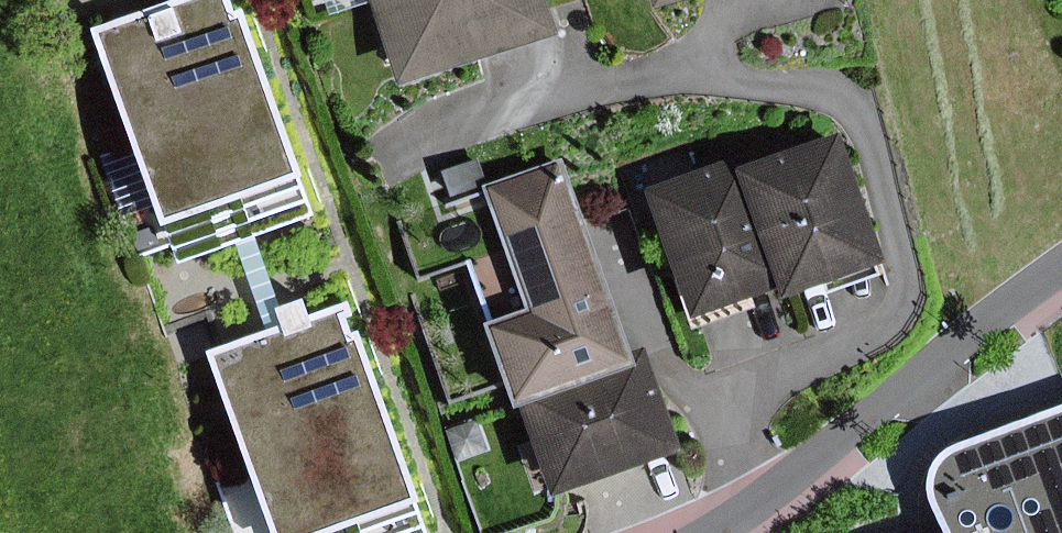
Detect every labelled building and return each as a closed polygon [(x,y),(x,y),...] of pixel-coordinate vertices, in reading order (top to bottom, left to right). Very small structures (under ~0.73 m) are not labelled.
[(80,26),(163,264),(304,215),(232,7),(225,9),(221,0),(156,0),(80,26)] [(538,0),(317,0),(321,13),(362,0),(387,83),(548,34),(538,0)] [(643,8),(672,0),(641,0),(643,8)] [(762,286),(767,299),(841,274),(872,263),(827,133),(722,170),(762,286)] [(443,194),(480,181),(471,155),(433,168),(443,194)] [(621,356),(555,157),(473,185),(515,311),(472,325),(501,410),(513,407),(625,368),(621,356)] [(762,286),(722,170),(719,159),(632,188),(675,316),(762,286)] [(197,350),(260,532),(418,532),(347,330),(340,332),(335,316),(342,314),(337,301),(297,315),(292,299),(265,308),(270,325),(197,350)] [(625,368),(513,407),(543,494),(667,451),(632,352),(621,356),(625,368)] [(965,443),(950,448),(937,460),(932,473),(930,493),(936,513),(948,532),(1061,532),(1061,407),(965,443)] [(500,442),(489,411),(457,423),(468,453),(500,442)]
